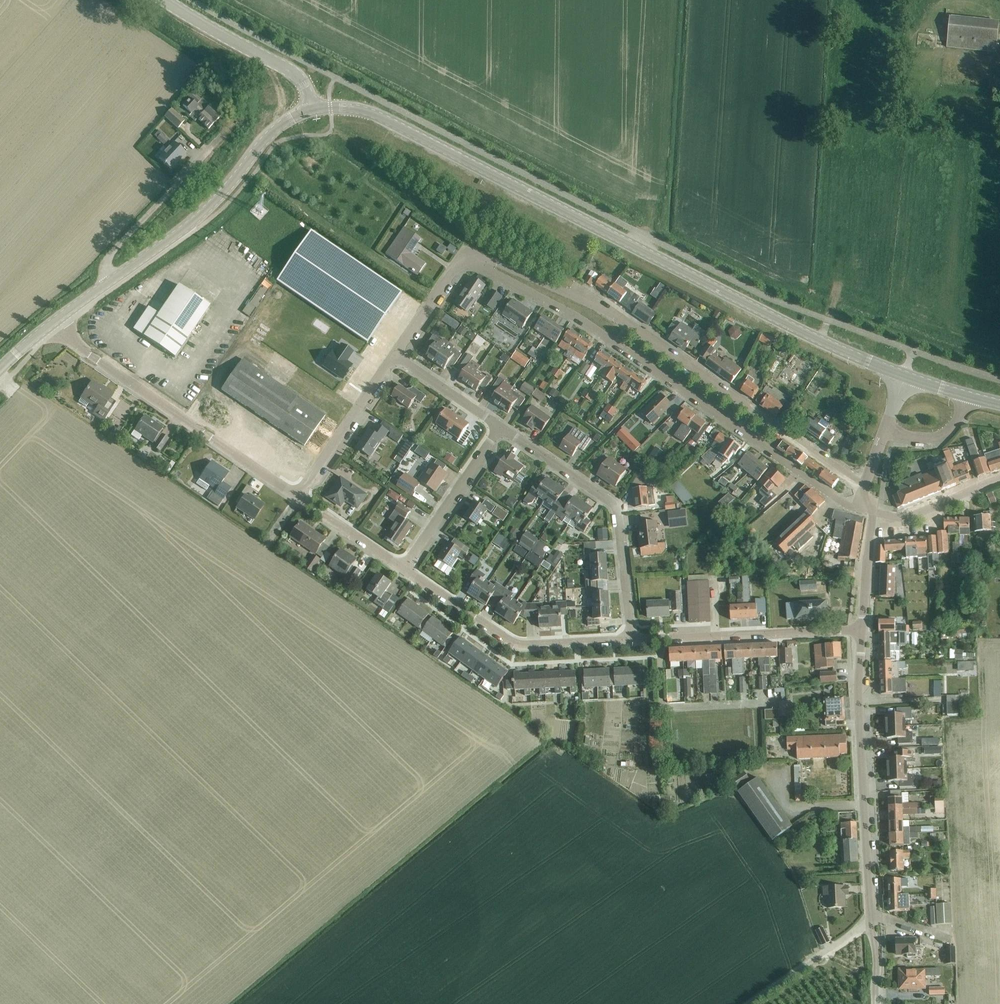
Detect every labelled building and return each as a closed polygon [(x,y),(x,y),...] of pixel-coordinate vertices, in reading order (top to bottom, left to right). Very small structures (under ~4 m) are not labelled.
[(996,52),(999,23),(949,17),(946,47),(996,52)] [(215,84),(213,86),(218,89),(215,92),(224,98),(228,92),(215,84)] [(189,92),(186,95),(190,99),(197,106),(201,101),(195,95),(193,97),(191,94),(189,92)] [(190,99),(183,106),(191,114),(195,109),(202,115),(204,112),(197,106),(190,99)] [(201,101),(197,106),(204,112),(216,123),(222,116),(223,115),(222,115),(210,103),(208,105),(203,100),(201,101)] [(171,109),(164,117),(177,129),(184,121),(171,109)] [(197,120),(208,131),(209,130),(216,123),(204,112),(202,115),(199,118),(197,120)] [(160,136),(157,139),(164,145),(168,141),(161,135),(160,136)] [(173,142),(159,158),(171,169),(185,153),(173,142)] [(417,276),(425,264),(410,254),(421,239),(404,228),(386,254),(417,276)] [(367,343),(401,293),(311,231),(277,281),(367,343)] [(440,244),(435,251),(442,256),(446,249),(440,244)] [(591,286),(598,275),(591,271),(584,282),(591,286)] [(467,311),(485,285),(474,277),(456,303),(467,311)] [(608,294),(614,285),(613,283),(612,285),(601,277),(596,285),(608,294)] [(660,284),(656,289),(661,292),(664,287),(660,284)] [(175,358),(210,306),(179,285),(159,314),(149,307),(133,330),(175,358)] [(608,294),(620,303),(626,307),(630,311),(640,298),(635,294),(635,295),(625,287),(622,291),(614,285),(608,294)] [(502,297),(492,290),(483,303),(494,310),(502,297)] [(521,304),(513,299),(503,314),(511,319),(510,321),(515,325),(516,324),(523,328),(533,313),(524,307),(523,307),(520,305),(521,304)] [(251,301),(242,311),(250,317),(259,307),(251,301)] [(640,304),(633,314),(649,325),(656,315),(640,304)] [(716,312),(712,317),(719,322),(722,316),(716,312)] [(445,313),(439,321),(448,327),(453,318),(445,313)] [(545,336),(554,324),(543,316),(535,329),(545,336)] [(696,348),(706,334),(696,326),(692,332),(681,324),(679,326),(674,322),(666,334),(672,338),(670,340),(685,350),(690,343),(696,348)] [(554,324),(545,336),(556,343),(564,331),(554,324)] [(461,327),(457,333),(463,337),(467,331),(461,327)] [(733,327),(728,332),(730,338),(736,340),(741,335),(739,329),(733,327)] [(567,359),(581,338),(570,330),(559,347),(567,352),(564,356),(567,359)] [(466,336),(472,341),(476,335),(470,331),(466,336)] [(771,346),(774,339),(764,334),(760,341),(771,346)] [(435,363),(448,345),(449,343),(443,339),(442,341),(433,335),(423,350),(428,354),(426,357),(435,363)] [(541,357),(551,343),(544,338),(534,353),(541,357)] [(583,361),(593,346),(581,338),(567,359),(571,361),(575,355),(583,361)] [(712,340),(700,356),(708,362),(706,365),(731,384),(741,371),(726,359),(723,362),(713,355),(715,352),(711,349),(716,343),(712,340)] [(448,345),(435,363),(444,370),(447,366),(452,370),(462,355),(453,349),(455,347),(449,343),(448,345)] [(332,352),(322,366),(342,379),(352,366),(346,362),(352,352),(341,345),(335,354),(332,352)] [(516,351),(511,359),(525,368),(530,361),(516,351)] [(601,376),(613,359),(601,351),(594,362),(602,367),(598,373),(601,376)] [(468,385),(477,372),(480,367),(472,361),(474,358),(469,354),(457,371),(462,374),(459,379),(468,385)] [(503,354),(500,360),(505,363),(509,358),(503,354)] [(792,380),(798,385),(802,379),(805,382),(814,371),(796,357),(779,378),(788,385),(792,380)] [(243,359),(222,389),(222,390),(304,446),(325,415),(243,359)] [(613,384),(617,377),(624,367),(613,359),(601,376),(613,384)] [(584,376),(590,367),(585,363),(578,372),(584,376)] [(635,375),(624,367),(617,377),(625,383),(620,389),(624,391),(635,375)] [(555,377),(559,371),(555,368),(551,374),(555,377)] [(563,374),(559,371),(555,377),(559,380),(563,374)] [(485,390),(493,378),(488,375),(486,378),(477,372),(468,385),(476,392),(480,387),(485,390)] [(646,383),(635,375),(624,391),(627,394),(632,387),(640,393),(646,383)] [(752,399),(759,389),(752,384),(755,381),(749,377),(743,385),(744,386),(741,391),(752,399)] [(500,407),(509,394),(513,388),(504,382),(505,381),(500,378),(489,393),(494,396),(491,401),(500,407)] [(81,398),(78,402),(86,407),(89,403),(97,408),(94,413),(104,419),(116,402),(110,399),(113,394),(105,388),(105,389),(93,381),(81,398)] [(544,382),(539,388),(544,391),(549,385),(544,382)] [(610,401),(619,388),(612,384),(604,397),(610,401)] [(193,397),(196,392),(186,385),(182,391),(193,397)] [(409,392),(400,386),(392,397),(409,409),(415,400),(421,404),(426,396),(413,387),(409,392)] [(552,389),(548,395),(555,399),(559,393),(552,389)] [(586,399),(590,392),(586,389),(582,396),(586,399)] [(541,393),(537,390),(533,396),(537,399),(541,393)] [(202,406),(209,395),(204,392),(197,404),(202,406)] [(595,395),(590,392),(586,399),(590,402),(595,395)] [(782,407),(762,392),(756,402),(776,417),(779,413),(784,417),(792,406),(785,402),(782,407)] [(513,397),(509,394),(500,407),(508,413),(512,408),(517,411),(525,400),(516,393),(513,397)] [(638,393),(635,399),(640,403),(644,397),(638,393)] [(653,424),(671,406),(661,395),(642,413),(653,424)] [(561,397),(558,402),(563,406),(567,401),(561,397)] [(608,414),(613,408),(608,405),(604,411),(608,414)] [(541,432),(550,419),(533,406),(523,420),(524,421),(523,423),(533,430),(535,428),(541,432)] [(613,408),(608,414),(613,417),(617,411),(613,408)] [(685,409),(678,420),(683,423),(674,436),(683,442),(692,430),(698,434),(706,423),(695,416),(696,416),(685,409)] [(440,411),(434,420),(437,422),(436,423),(460,439),(457,442),(463,446),(472,434),(466,430),(469,425),(445,410),(443,413),(440,411)] [(794,421),(797,416),(791,411),(788,416),(794,421)] [(135,429),(130,435),(138,441),(143,435),(153,442),(153,441),(155,443),(153,447),(160,452),(169,438),(162,434),(160,433),(163,428),(144,415),(135,429)] [(811,416),(803,428),(828,446),(834,437),(826,431),(830,426),(822,420),(823,419),(819,416),(816,419),(811,416)] [(636,425),(631,421),(625,427),(629,432),(636,425)] [(111,425),(108,430),(116,436),(122,428),(119,426),(117,429),(111,425)] [(380,426),(378,425),(373,432),(369,430),(357,448),(370,457),(382,440),(383,440),(388,432),(380,426)] [(664,425),(660,429),(665,434),(669,429),(664,425)] [(583,452),(591,440),(574,428),(569,435),(559,448),(572,457),(578,448),(583,452)] [(633,453),(640,446),(623,429),(616,436),(633,453)] [(728,439),(715,430),(710,437),(715,441),(713,444),(711,443),(710,445),(720,452),(728,439)] [(615,439),(610,442),(614,449),(619,446),(615,439)] [(736,456),(741,448),(728,439),(720,452),(718,454),(719,455),(716,460),(723,465),(728,461),(729,461),(733,454),(736,456)] [(972,439),(966,441),(978,478),(991,473),(986,458),(979,460),(972,439)] [(697,445),(691,440),(684,449),(690,454),(697,445)] [(789,458),(795,449),(783,440),(777,449),(789,458)] [(404,446),(401,451),(407,455),(410,450),(404,446)] [(711,460),(718,453),(711,449),(705,453),(711,460)] [(808,458),(795,449),(789,458),(802,467),(808,458)] [(949,450),(944,452),(948,463),(953,460),(949,450)] [(985,456),(986,458),(991,473),(999,470),(999,451),(985,456)] [(652,452),(649,458),(657,464),(661,458),(652,452)] [(513,460),(515,457),(509,453),(506,456),(495,472),(502,477),(503,475),(514,482),(514,481),(520,485),(525,477),(519,473),(523,468),(513,460)] [(748,473),(758,462),(749,453),(739,465),(748,473)] [(448,454),(445,460),(451,464),(455,458),(448,454)] [(825,470),(808,458),(802,467),(819,479),(825,470)] [(608,459),(598,474),(616,487),(626,472),(608,459)] [(447,474),(444,472),(448,467),(438,460),(434,465),(433,464),(421,482),(435,492),(447,474)] [(222,482),(229,473),(212,461),(196,484),(206,490),(210,485),(215,489),(208,499),(219,506),(231,488),(222,482)] [(758,462),(748,473),(758,482),(768,470),(758,462)] [(934,469),(935,472),(943,491),(956,485),(951,472),(948,464),(934,469)] [(647,475),(650,472),(644,466),(639,472),(643,475),(645,473),(647,475)] [(951,472),(956,485),(971,480),(968,471),(962,473),(960,468),(951,472)] [(759,484),(763,487),(760,491),(760,494),(764,498),(760,503),(765,507),(777,497),(770,491),(775,485),(778,488),(785,480),(772,469),(759,484)] [(839,480),(825,470),(819,479),(833,489),(839,480)] [(674,471),(670,476),(674,480),(678,476),(674,471)] [(943,491),(935,472),(922,477),(922,475),(897,485),(901,493),(893,496),(898,509),(943,491)] [(419,484),(405,475),(398,486),(412,495),(419,484)] [(366,495),(341,478),(328,498),(341,506),(345,500),(357,508),(366,495)] [(539,497),(545,501),(556,484),(547,478),(540,488),(536,485),(524,501),(528,504),(532,503),(535,499),(537,501),(539,497)] [(481,481),(478,485),(480,489),(485,490),(488,486),(486,482),(481,481)] [(552,511),(556,514),(563,504),(558,500),(565,490),(556,484),(545,501),(542,504),(548,508),(552,511)] [(254,519),(264,505),(250,496),(254,490),(247,485),(236,502),(239,504),(237,507),(254,519)] [(806,485),(795,497),(808,509),(813,514),(818,509),(818,510),(819,508),(825,502),(812,489),(811,491),(806,485)] [(647,488),(633,490),(635,508),(649,506),(647,488)] [(685,489),(677,496),(684,504),(692,498),(685,489)] [(992,492),(986,495),(990,504),(996,502),(992,492)] [(563,504),(556,514),(565,519),(567,516),(572,520),(584,503),(575,497),(568,507),(563,504)] [(509,498),(505,505),(511,509),(516,502),(509,498)] [(491,513),(495,507),(485,501),(481,506),(475,502),(464,517),(477,525),(487,510),(491,513)] [(413,502),(409,507),(421,515),(424,510),(413,502)] [(592,509),(584,503),(572,520),(578,523),(575,527),(584,533),(591,522),(586,519),(592,509)] [(399,546),(413,526),(405,520),(411,512),(400,504),(389,520),(395,524),(385,537),(399,546)] [(805,514),(775,543),(785,554),(793,546),(799,551),(813,538),(808,532),(816,524),(810,517),(813,514),(808,509),(805,513),(805,514)] [(683,511),(668,512),(670,528),(685,526),(683,511)] [(835,511),(833,518),(832,520),(836,521),(836,523),(833,538),(842,540),(839,560),(849,562),(849,559),(856,560),(863,518),(847,515),(847,514),(835,511)] [(986,552),(993,551),(991,513),(984,514),(984,516),(975,517),(975,533),(980,532),(981,540),(986,540),(986,552)] [(959,545),(959,536),(959,519),(944,519),(945,532),(945,535),(957,535),(957,539),(955,539),(955,543),(953,544),(953,554),(952,554),(952,564),(958,563),(957,554),(960,554),(959,545)] [(959,519),(959,536),(964,536),(964,548),(969,548),(969,519),(959,519)] [(316,554),(326,539),(301,522),(291,537),(316,554)] [(658,530),(657,522),(639,524),(641,539),(639,539),(640,549),(658,547),(656,530),(658,530)] [(512,527),(507,534),(515,540),(520,532),(512,527)] [(752,536),(756,532),(751,527),(747,531),(752,536)] [(606,530),(598,530),(598,540),(607,539),(606,530)] [(537,541),(538,540),(527,532),(520,542),(531,550),(537,541)] [(937,537),(938,555),(949,554),(948,539),(945,537),(945,535),(945,532),(936,533),(937,537)] [(499,534),(492,544),(503,551),(510,541),(499,534)] [(937,537),(926,538),(928,555),(932,554),(933,566),(939,566),(938,555),(937,537)] [(917,558),(915,538),(905,539),(906,541),(906,551),(901,551),(902,559),(917,558)] [(928,555),(926,538),(915,538),(917,558),(918,558),(918,564),(919,572),(922,572),(921,558),(928,557),(928,555)] [(532,551),(539,556),(546,546),(539,542),(537,541),(531,550),(533,551),(532,551)] [(906,551),(906,541),(885,542),(885,546),(886,546),(886,552),(901,551),(906,551)] [(463,560),(467,554),(449,542),(438,559),(440,560),(435,567),(444,573),(449,566),(450,568),(458,556),(463,560)] [(886,546),(885,546),(876,546),(876,563),(885,563),(886,552),(886,546)] [(592,569),(607,568),(606,554),(597,555),(596,549),(584,550),(585,561),(591,560),(592,569)] [(352,584),(361,571),(355,567),(352,565),(356,559),(342,550),(330,566),(345,576),(348,571),(351,573),(346,580),(352,584)] [(549,563),(555,567),(564,554),(558,550),(549,563)] [(312,572),(320,559),(314,555),(305,567),(312,572)] [(473,556),(468,562),(474,566),(478,559),(473,556)] [(551,565),(544,560),(541,565),(548,569),(551,565)] [(894,597),(895,568),(881,567),(880,597),(894,597)] [(607,568),(592,569),(592,577),(586,577),(586,588),(598,587),(598,581),(607,581),(607,568)] [(854,578),(855,569),(844,568),(843,577),(854,578)] [(477,599),(489,583),(483,579),(486,576),(477,570),(470,580),(475,584),(469,593),(477,599)] [(378,574),(367,590),(378,597),(374,602),(389,613),(393,607),(387,603),(392,596),(385,592),(391,583),(378,574)] [(688,582),(690,623),(710,622),(708,582),(708,575),(688,576),(688,582)] [(741,576),(729,577),(729,584),(735,583),(736,587),(742,587),(742,583),(741,576)] [(817,590),(816,582),(801,583),(801,591),(817,590)] [(489,583),(477,599),(486,606),(493,596),(498,599),(505,589),(496,583),(494,587),(489,583)] [(598,587),(586,588),(587,598),(593,598),(594,607),(609,606),(608,593),(598,593),(598,587)] [(505,589),(498,599),(502,602),(496,612),(505,618),(516,602),(511,598),(513,595),(505,589)] [(744,619),(744,606),(743,600),(743,593),(738,594),(738,600),(737,600),(737,606),(730,606),(731,620),(744,619)] [(648,618),(669,617),(669,611),(673,611),(673,612),(681,611),(680,594),(672,594),(672,602),(669,602),(647,603),(648,618)] [(409,620),(419,607),(409,599),(406,604),(403,602),(396,611),(409,620)] [(827,618),(826,601),(825,601),(825,600),(824,600),(824,601),(818,602),(818,600),(817,600),(817,602),(811,602),(811,601),(810,601),(810,602),(804,603),(804,601),(802,601),(802,603),(797,603),(797,602),(796,602),(796,603),(795,603),(795,604),(787,604),(787,620),(796,619),(796,620),(797,620),(797,621),(798,621),(798,619),(803,619),(803,620),(805,620),(805,619),(811,619),(811,620),(812,619),(818,618),(818,619),(820,619),(820,618),(825,618),(825,619),(827,619),(827,618)] [(522,605),(516,602),(505,618),(514,624),(520,615),(523,617),(532,616),(532,604),(527,604),(524,602),(522,605)] [(556,607),(550,607),(551,627),(562,627),(562,615),(567,615),(567,603),(556,603),(556,607)] [(543,604),(532,604),(532,616),(540,616),(540,628),(551,627),(550,607),(544,608),(543,604)] [(744,606),(744,619),(757,618),(757,605),(744,606)] [(609,606),(594,607),(594,615),(588,615),(588,626),(600,625),(600,619),(609,619),(609,606)] [(419,607),(409,620),(421,629),(428,620),(426,619),(429,614),(419,607)] [(430,622),(428,620),(421,629),(433,638),(443,624),(434,617),(430,622)] [(895,620),(879,620),(880,632),(900,632),(902,632),(902,626),(895,626),(895,620)] [(443,624),(433,638),(446,647),(452,638),(450,637),(454,632),(443,624)] [(907,646),(907,632),(902,632),(900,632),(880,632),(880,647),(891,647),(891,644),(900,644),(900,646),(907,646)] [(421,644),(426,639),(421,634),(416,638),(421,644)] [(461,637),(449,653),(461,662),(473,646),(461,637)] [(765,658),(764,644),(751,645),(752,659),(759,658),(759,667),(760,667),(760,673),(766,673),(765,666),(765,658)] [(778,644),(764,644),(765,658),(779,657),(778,644)] [(842,659),(841,644),(819,646),(821,669),(834,668),(834,667),(833,660),(842,659)] [(751,645),(738,646),(740,674),(745,674),(744,666),(745,666),(745,659),(752,659),(751,645)] [(473,646),(461,662),(473,670),(475,667),(484,655),(473,646)] [(740,674),(738,646),(725,647),(725,660),(733,660),(734,666),(735,674),(740,674)] [(711,694),(708,647),(695,648),(696,661),(703,661),(704,676),(705,694),(711,694)] [(722,647),(708,647),(711,694),(717,693),(717,675),(715,675),(715,668),(716,668),(715,660),(722,660),(722,647)] [(897,661),(897,653),(891,654),(891,647),(880,647),(880,661),(897,661)] [(683,662),(683,648),(670,649),(670,663),(683,662)] [(696,661),(695,648),(683,648),(683,662),(696,661)] [(779,650),(780,665),(792,665),(791,650),(779,650)] [(954,650),(950,650),(950,660),(954,660),(954,661),(962,661),(967,661),(967,654),(962,654),(962,650),(954,650)] [(475,667),(473,670),(485,679),(496,663),(484,655),(475,667)] [(898,679),(898,669),(906,669),(906,662),(880,663),(881,680),(898,679)] [(496,663),(485,679),(496,688),(508,672),(496,663)] [(969,663),(958,663),(958,672),(969,672),(969,663)] [(615,674),(612,674),(613,686),(628,685),(627,668),(614,669),(615,674)] [(627,668),(628,685),(644,685),(643,673),(640,673),(640,668),(627,668)] [(576,693),(575,671),(566,672),(565,669),(560,669),(560,672),(561,688),(570,687),(571,693),(576,693)] [(613,686),(612,674),(610,674),(610,669),(597,670),(598,687),(613,686)] [(546,695),(545,688),(545,673),(535,673),(535,670),(529,671),(530,673),(530,689),(540,689),(540,695),(546,695)] [(561,688),(560,672),(550,672),(550,670),(544,670),(545,673),(545,688),(555,688),(555,694),(561,694),(561,688)] [(598,687),(597,670),(584,670),(585,676),(581,676),(582,688),(598,687)] [(530,689),(530,673),(520,674),(520,671),(514,671),(514,680),(507,681),(507,690),(515,689),(515,690),(525,689),(525,696),(531,695),(530,689)] [(821,673),(822,683),(837,682),(836,672),(821,673)] [(898,679),(881,680),(881,695),(906,695),(906,679),(898,679)] [(846,720),(844,698),(824,699),(826,726),(836,726),(836,721),(846,720)] [(791,701),(779,702),(780,717),(792,716),(791,701)] [(959,714),(959,703),(948,703),(948,714),(959,714)] [(886,727),(905,726),(905,720),(912,720),(912,708),(897,709),(897,715),(886,715),(886,727)] [(906,733),(905,726),(886,727),(887,739),(898,738),(898,744),(913,744),(912,733),(906,733)] [(809,737),(797,737),(787,738),(788,750),(797,750),(798,759),(840,758),(840,754),(847,754),(847,736),(825,736),(825,739),(809,739),(809,737)] [(913,763),(913,751),(898,752),(893,752),(894,758),(888,758),(888,770),(907,769),(907,763),(913,763)] [(907,769),(888,770),(888,782),(899,782),(900,788),(914,787),(914,776),(907,776),(907,769)] [(733,779),(739,788),(750,780),(745,772),(733,779)] [(773,841),(792,827),(758,778),(738,792),(773,841)] [(796,801),(805,801),(805,792),(796,792),(796,801)] [(889,798),(889,810),(918,810),(918,804),(903,804),(902,794),(895,794),(895,798),(889,798)] [(944,808),(944,796),(935,796),(930,796),(930,809),(935,809),(944,808)] [(669,803),(660,804),(661,812),(670,811),(669,803)] [(889,810),(890,822),(903,822),(903,816),(926,815),(926,809),(918,810),(889,810)] [(823,821),(838,821),(838,813),(820,814),(820,817),(823,816),(823,821)] [(890,822),(890,834),(917,833),(916,828),(903,828),(903,822),(890,822)] [(842,844),(857,843),(856,823),(841,824),(842,844)] [(890,834),(890,846),(909,845),(909,838),(917,838),(917,833),(890,834)] [(857,843),(842,844),(843,864),(858,864),(857,843)] [(910,857),(910,851),(891,852),(891,871),(903,871),(903,857),(910,857)] [(889,896),(901,895),(901,887),(908,887),(908,879),(888,880),(889,896)] [(804,881),(798,883),(801,892),(807,889),(804,881)] [(844,887),(824,888),(825,896),(827,896),(828,908),(845,908),(844,895),(849,895),(848,887),(844,887)] [(901,895),(889,896),(889,912),(908,911),(907,903),(901,903),(901,895)] [(951,904),(937,905),(937,907),(938,925),(952,924),(951,904)] [(830,942),(823,928),(816,931),(823,945),(830,942)] [(934,941),(927,939),(919,937),(920,940),(897,940),(897,955),(908,955),(908,958),(917,958),(916,947),(921,947),(921,945),(925,945),(932,947),(934,941)] [(940,976),(939,969),(924,969),(924,972),(910,972),(910,970),(900,970),(901,989),(925,988),(925,977),(940,976)]
